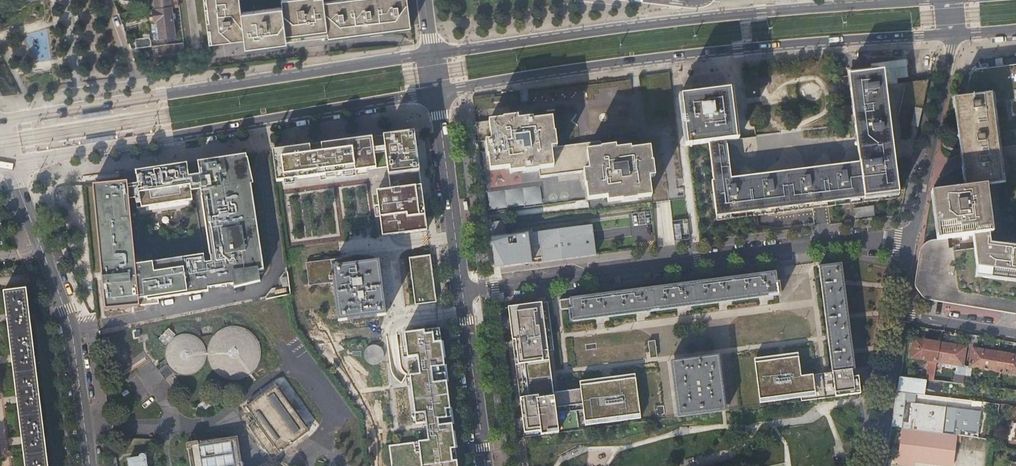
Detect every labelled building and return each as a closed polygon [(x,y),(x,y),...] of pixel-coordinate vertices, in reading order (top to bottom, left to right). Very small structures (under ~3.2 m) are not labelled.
[(161,38),(177,35),(175,18),(178,18),(177,13),(174,14),(174,7),(179,6),(178,0),(155,0),(157,8),(153,8),(155,19),(158,19),(161,38)] [(184,51),(199,49),(199,45),(249,40),(249,42),(285,37),(285,42),(413,26),(410,0),(178,0),(179,6),(183,41),(183,45),(184,51)] [(135,39),(136,42),(151,39),(150,39),(150,33),(143,34),(144,38),(135,39)] [(136,42),(136,48),(150,46),(152,46),(151,39),(136,42)] [(183,41),(157,45),(159,54),(184,51),(183,45),(183,41)] [(847,77),(849,87),(896,81),(894,65),(847,71),(847,77)] [(1015,308),(1015,67),(980,71),(977,72),(976,72),(975,73),(974,73),(973,74),(971,82),(970,82),(967,96),(956,98),(967,188),(936,192),(942,241),(930,243),(927,245),(926,245),(925,246),(924,248),(923,249),(922,252),(917,283),(920,284),(920,286),(920,287),(921,289),(922,290),(924,293),(926,293),(927,286),(944,288),(942,296),(1015,308)] [(917,139),(925,103),(930,77),(896,81),(849,87),(854,122),(738,138),(731,88),(683,95),(689,144),(708,141),(714,177),(712,178),(718,219),(900,198),(893,143),(917,139)] [(476,122),(479,143),(487,141),(491,171),(509,168),(510,173),(539,169),(540,176),(584,170),(588,199),(607,197),(608,201),(651,196),(648,177),(654,176),(650,147),(631,149),(631,147),(623,147),(617,148),(616,146),(603,148),(602,141),(557,146),(553,118),(534,120),(533,118),(526,119),(518,120),(518,117),(476,122)] [(272,152),(276,183),(387,167),(390,190),(376,192),(380,218),(386,217),(388,236),(426,231),(414,132),(316,145),(272,152)] [(104,310),(140,306),(140,297),(148,297),(148,299),(209,290),(209,287),(225,284),(234,282),(258,276),(257,269),(264,268),(252,183),(254,183),(248,159),(247,160),(247,155),(198,163),(200,175),(195,176),(189,177),(187,164),(146,171),(136,172),(138,184),(131,185),(128,185),(127,182),(125,182),(93,185),(104,310)] [(192,164),(187,164),(189,177),(195,176),(200,175),(198,163),(192,164)] [(136,172),(124,173),(125,175),(125,179),(125,182),(127,182),(128,185),(131,185),(138,184),(136,172)] [(487,193),(489,210),(542,204),(540,186),(487,193)] [(855,217),(875,216),(874,205),(854,206),(855,217)] [(386,217),(380,218),(382,236),(388,236),(386,217)] [(504,221),(488,223),(493,258),(498,257),(499,268),(596,255),(591,225),(506,236),(504,221)] [(675,239),(685,238),(685,222),(675,222),(675,239)] [(429,254),(408,257),(415,304),(436,301),(429,254)] [(305,263),(308,286),(333,283),(337,321),(385,315),(378,262),(350,266),(349,257),(305,263)] [(842,274),(841,263),(819,266),(832,372),(800,376),(798,356),(754,362),(759,399),(800,393),(800,397),(801,401),(835,397),(835,393),(845,391),(846,395),(857,394),(860,393),(858,376),(855,376),(852,352),(847,310),(842,274)] [(779,294),(776,272),(560,301),(561,311),(572,310),(573,322),(585,320),(623,315),(665,309),(707,304),(752,297),(779,294)] [(258,276),(234,282),(234,286),(259,281),(258,276)] [(927,286),(926,293),(942,296),(944,288),(927,286)] [(5,291),(27,465),(49,465),(27,289),(5,291)] [(548,302),(508,307),(525,437),(559,432),(556,413),(583,410),(585,421),(640,414),(635,378),(580,385),(581,389),(553,392),(548,351),(554,350),(548,302)] [(260,355),(261,351),(260,349),(260,347),(260,344),(259,341),(258,339),(257,337),(254,333),(252,331),(250,330),(248,328),(246,327),(243,326),(240,326),(238,325),(235,325),(233,325),(229,325),(225,326),(223,328),(221,329),(218,330),(216,332),(214,335),(213,336),(212,337),(210,340),(209,343),(208,346),(208,350),(208,355),(209,358),(210,360),(211,363),(212,364),(213,367),(215,369),(218,372),(219,373),(221,374),(223,375),(226,376),(230,377),(232,377),(234,377),(236,377),(239,377),(242,376),(244,376),(246,374),(248,373),(251,372),(252,371),(255,368),(256,366),(258,363),(259,361),(260,359),(260,356),(260,355)] [(169,328),(159,338),(165,343),(175,333),(169,328)] [(439,328),(404,332),(406,349),(407,356),(408,357),(417,356),(419,373),(410,374),(410,377),(411,385),(415,415),(416,422),(416,423),(426,422),(428,439),(418,441),(421,465),(457,465),(455,448),(453,431),(443,358),(441,341),(439,328)] [(166,358),(156,366),(167,379),(176,372),(178,373),(181,374),(183,374),(185,374),(188,374),(191,374),(193,373),(195,372),(198,371),(199,370),(201,368),(203,366),(204,365),(205,363),(207,359),(207,357),(207,354),(207,351),(207,349),(206,346),(204,343),(203,341),(202,339),(199,337),(197,336),(195,335),(193,334),(192,333),(190,333),(188,333),(186,333),(182,333),(181,333),(177,335),(174,337),(171,339),(169,342),(168,343),(168,344),(167,347),(166,350),(166,352),(166,355),(166,358)] [(940,341),(936,362),(956,365),(955,368),(958,368),(958,373),(964,374),(966,365),(962,365),(966,346),(969,346),(971,334),(964,333),(962,345),(940,341)] [(966,365),(964,374),(969,375),(971,367),(995,371),(998,351),(976,347),(978,336),(971,334),(969,346),(969,347),(971,347),(968,366),(966,365)] [(909,357),(936,362),(940,341),(913,337),(909,357)] [(381,344),(364,347),(366,364),(384,362),(381,344)] [(995,371),(1015,374),(1015,354),(998,351),(995,371)] [(754,362),(798,356),(797,353),(754,358),(754,362)] [(713,355),(710,355),(670,360),(672,369),(677,417),(685,416),(717,412),(720,412),(726,411),(719,355),(713,355)] [(580,381),(580,385),(635,378),(635,374),(580,381)] [(964,382),(965,375),(955,374),(954,381),(964,382)] [(924,391),(925,380),(899,377),(897,387),(924,391)] [(272,457),(309,430),(275,384),(245,406),(255,419),(248,424),(272,457)] [(759,403),(800,397),(800,393),(759,399),(759,403)] [(895,401),(918,404),(919,398),(896,395),(895,401)] [(206,399),(198,404),(203,412),(212,406),(206,399)] [(981,412),(918,404),(895,401),(891,425),(903,427),(957,434),(977,437),(981,412)] [(640,414),(585,421),(585,425),(641,418),(640,414)] [(954,465),(957,434),(903,427),(900,458),(917,460),(954,465)] [(186,438),(186,444),(189,444),(192,465),(239,465),(238,462),(242,462),(241,453),(237,453),(235,437),(218,439),(217,434),(186,438)] [(418,441),(389,444),(392,465),(421,465),(418,441)] [(129,459),(129,465),(149,465),(147,465),(146,453),(141,453),(140,454),(139,456),(139,457),(139,458),(129,459)] [(900,458),(899,465),(907,465),(916,465),(917,460),(900,458)]
